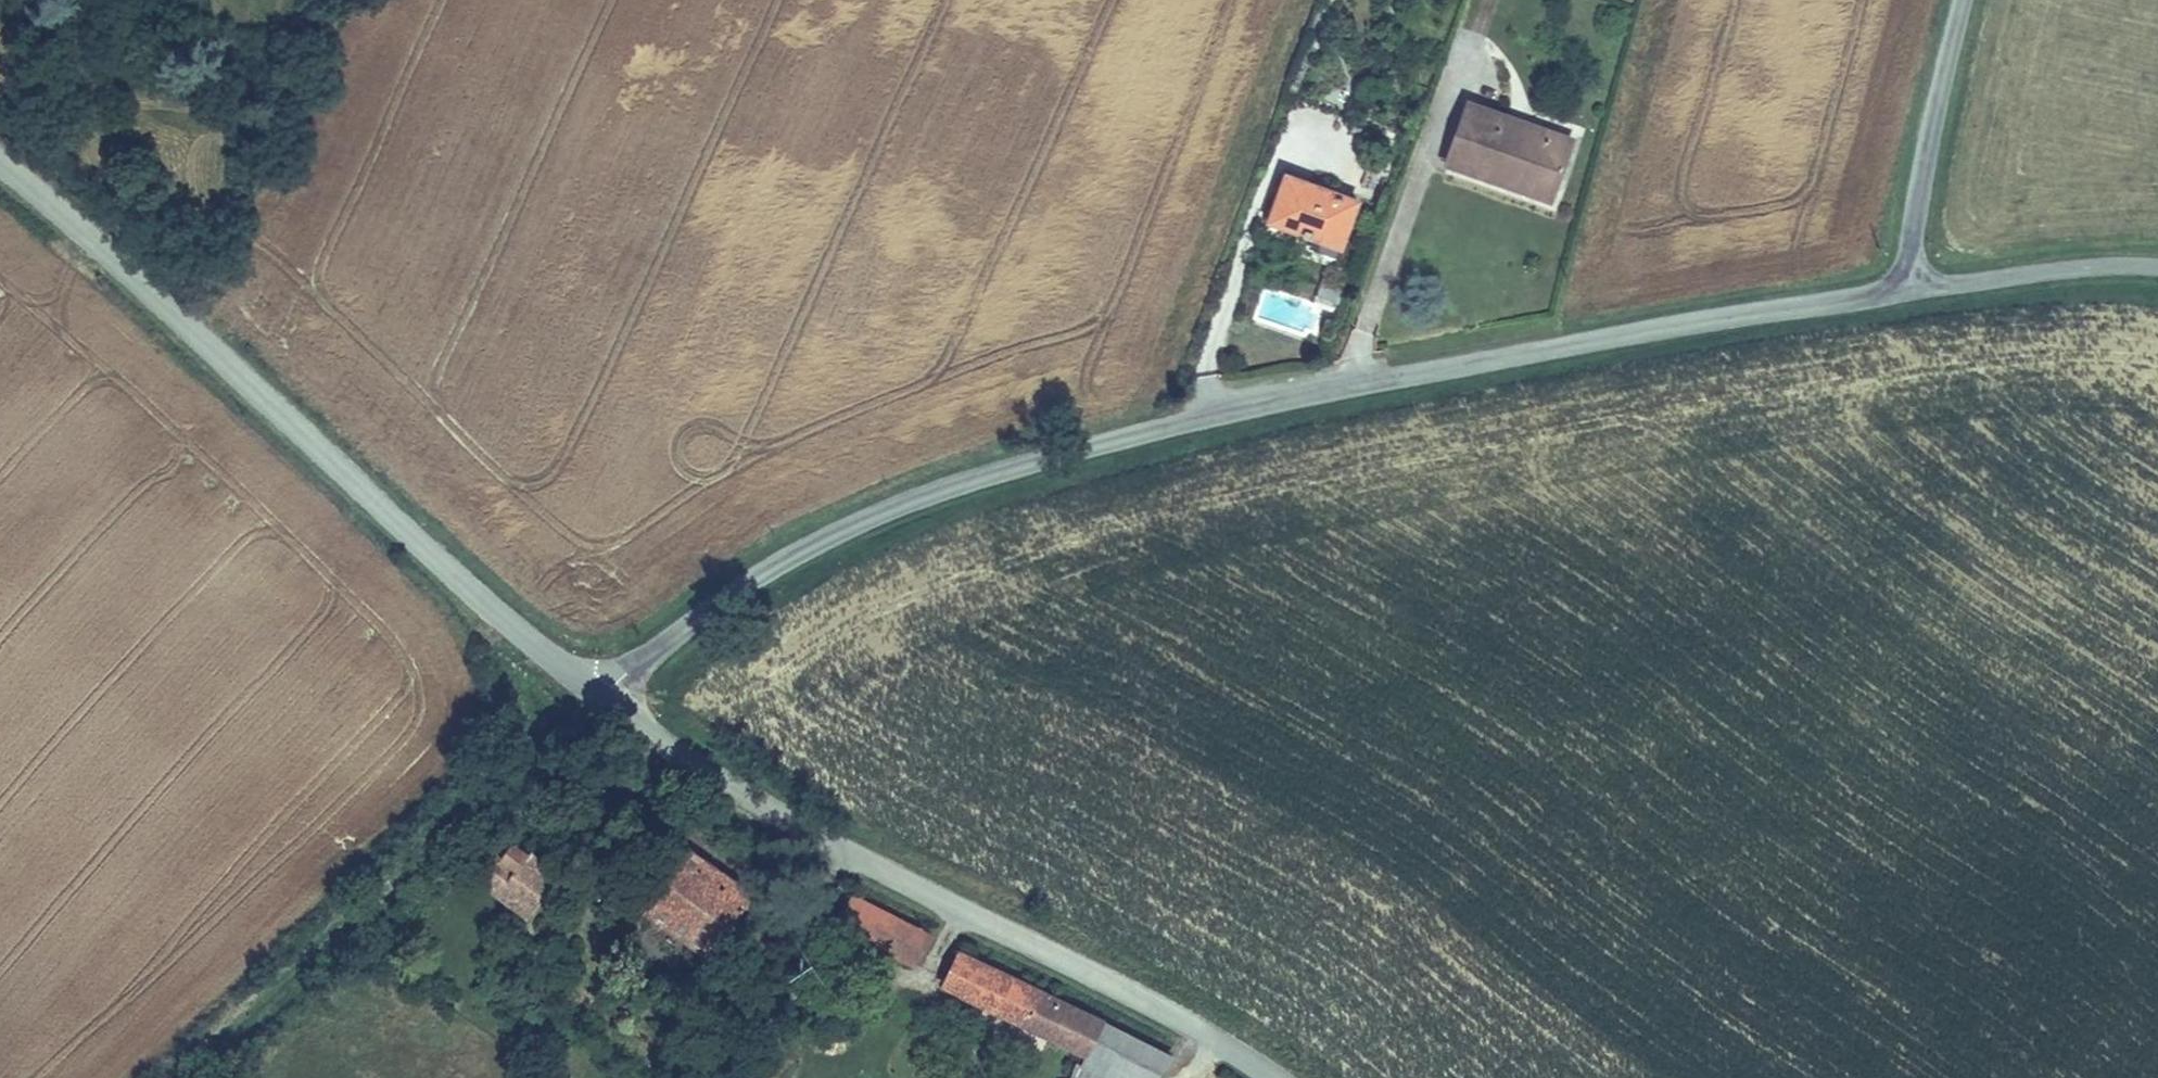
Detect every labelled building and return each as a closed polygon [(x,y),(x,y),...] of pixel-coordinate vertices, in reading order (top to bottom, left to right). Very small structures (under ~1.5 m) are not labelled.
[(1458,107),(1436,170),(1543,207),(1564,142),(1458,107)] [(1345,211),(1274,187),(1252,245),(1325,272),(1345,211)] [(585,881),(528,834),(514,850),(508,842),(488,863),(535,910),(563,885),(577,894),(585,881)] [(935,930),(853,890),(831,921),(918,963),(935,930)] [(1086,1051),(1109,1014),(964,939),(945,979),(1086,1051)] [(1109,1014),(1072,1077),(1154,1077),(1181,1049),(1109,1014)]
